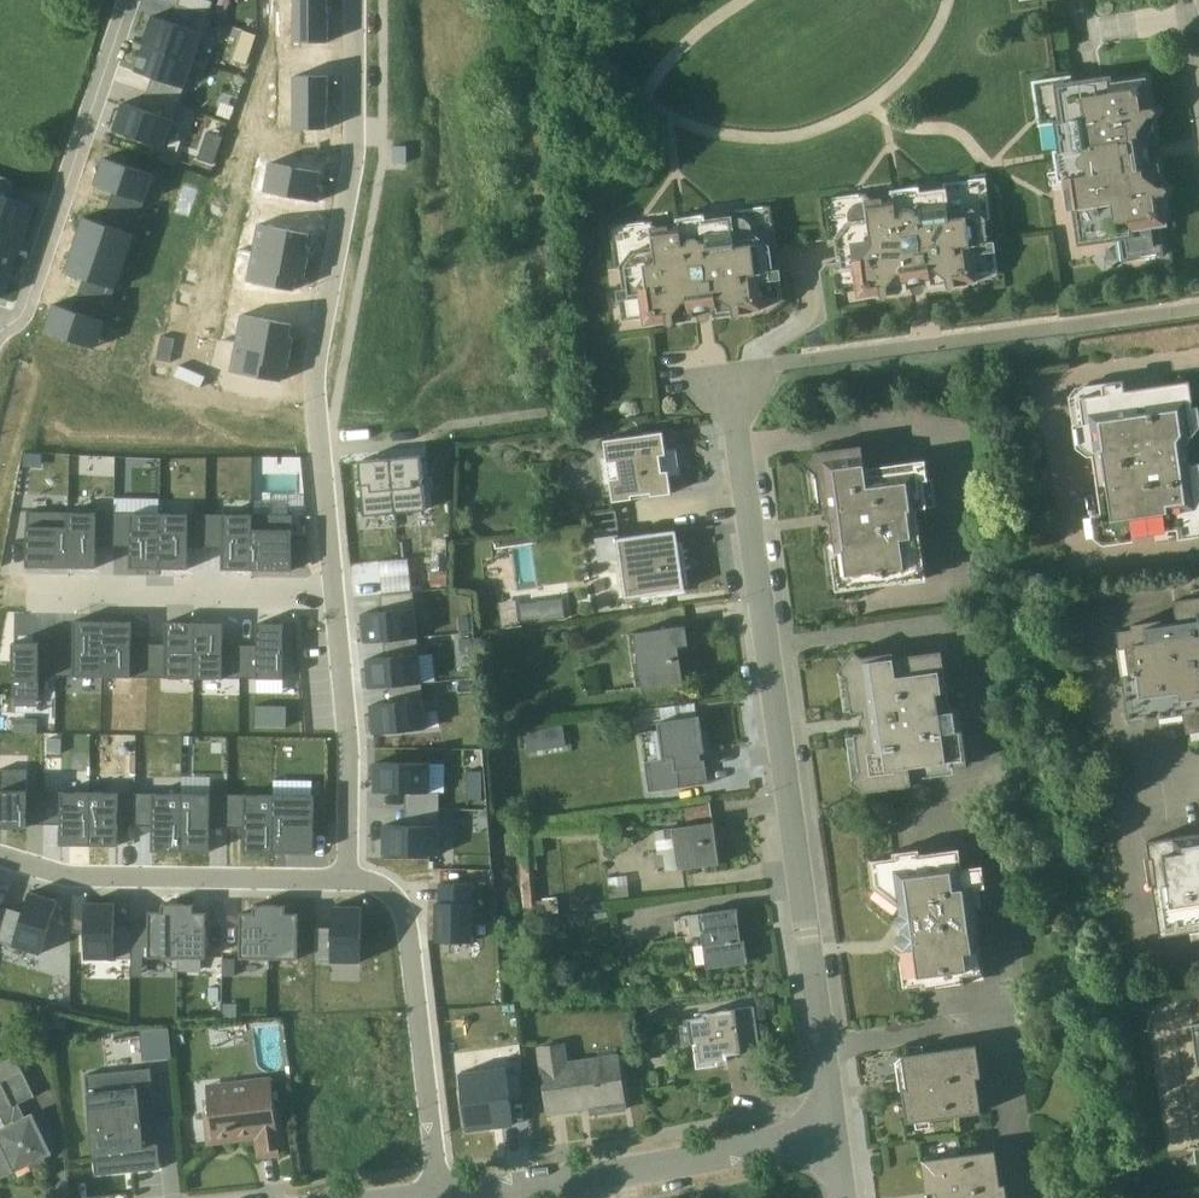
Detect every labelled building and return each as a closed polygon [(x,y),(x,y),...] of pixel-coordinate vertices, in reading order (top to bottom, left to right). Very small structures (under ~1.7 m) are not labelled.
[(175,6),(206,17),(212,0),(177,0),(175,6)] [(327,43),(326,0),(293,0),(293,43),(327,43)] [(175,6),(169,23),(201,34),(206,17),(175,6)] [(141,45),(142,45),(192,61),(202,34),(201,34),(169,23),(151,17),(141,45)] [(183,89),(192,61),(142,45),(133,71),(151,78),(183,89)] [(1120,262),(1163,256),(1159,229),(1167,227),(1164,195),(1168,190),(1162,186),(1158,164),(1151,164),(1148,141),(1154,140),(1152,117),(1156,111),(1151,108),(1146,78),(1111,82),(1109,75),(1088,79),(1073,81),(1071,75),(1030,82),(1037,127),(1053,125),(1056,149),(1052,150),(1057,183),(1061,183),(1066,212),(1072,211),(1077,246),(1117,241),(1120,262)] [(293,130),(325,130),(326,76),(293,77),(293,130)] [(151,78),(140,109),(172,120),(183,89),(151,78)] [(140,109),(122,103),(113,130),(163,147),(172,120),(140,109)] [(102,158),(93,185),(112,192),(143,203),(153,175),(102,158)] [(268,163),(263,192),(317,202),(320,186),(317,186),(319,173),(268,163)] [(823,198),(835,293),(856,290),(864,297),(897,292),(904,284),(927,281),(936,287),(978,281),(978,275),(996,273),(992,242),(988,242),(985,221),(989,220),(984,178),(942,183),(942,188),(921,191),(919,186),(889,190),(889,196),(867,198),(866,193),(823,198)] [(112,192),(101,224),(132,234),(143,203),(112,192)] [(21,234),(30,206),(0,196),(0,227),(21,234)] [(609,227),(615,269),(620,268),(622,290),(617,291),(617,301),(621,321),(640,319),(642,327),(665,324),(670,327),(673,323),(693,320),(692,312),(695,312),(696,318),(697,320),(700,323),(703,323),(706,323),(708,321),(709,319),(710,317),(709,310),(711,310),(713,318),(731,316),(737,318),(740,315),(764,311),(763,303),(783,300),(779,269),(773,269),(771,249),(776,248),(770,205),(727,211),(727,216),(705,219),(704,214),(674,218),(674,223),(653,226),(652,222),(609,227)] [(82,217),(73,245),(123,262),(132,234),(101,224),(82,217)] [(256,225),(246,282),(293,291),(295,278),(303,279),(309,248),(305,247),(308,234),(256,225)] [(21,234),(0,227),(0,271),(8,273),(21,234)] [(73,245),(64,272),(82,278),(114,289),(123,262),(73,245)] [(82,278),(71,311),(103,321),(114,289),(82,278)] [(53,304),(44,332),(94,349),(103,321),(71,311),(53,304)] [(241,314),(230,371),(280,381),(283,368),(286,369),(292,338),(288,338),(291,325),(241,314)] [(1075,388),(1067,397),(1075,448),(1087,456),(1093,455),(1102,514),(1092,516),(1094,539),(1103,545),(1133,541),(1132,536),(1155,533),(1156,542),(1198,537),(1198,462),(1188,464),(1186,446),(1198,428),(1198,420),(1196,407),(1191,407),(1187,381),(1125,391),(1123,380),(1075,388)] [(664,451),(661,432),(602,441),(604,459),(600,459),(604,486),(608,486),(611,503),(670,494),(667,477),(680,475),(676,449),(664,451)] [(861,446),(811,452),(802,465),(814,474),(819,511),(823,511),(825,519),(830,523),(831,535),(827,541),(833,545),(833,552),(830,558),(835,591),(902,583),(926,580),(916,509),(926,507),(923,482),(928,480),(926,459),(864,467),(861,446)] [(390,460),(389,458),(394,513),(424,510),(420,457),(390,460)] [(394,513),(389,458),(386,460),(357,463),(363,516),(394,513)] [(26,512),(26,567),(66,568),(67,513),(26,512)] [(95,568),(96,513),(67,513),(66,568),(95,568)] [(157,569),(158,514),(130,513),(129,569),(157,569)] [(187,514),(158,514),(157,569),(187,569),(187,514)] [(221,570),(249,570),(250,515),(222,515),(221,570)] [(250,515),(249,570),(290,571),(291,516),(250,515)] [(625,598),(683,590),(674,532),(616,540),(616,535),(592,539),(593,544),(595,544),(598,562),(619,559),(625,598)] [(505,615),(506,623),(563,615),(558,583),(538,586),(532,543),(503,547),(510,591),(520,590),(523,612),(505,615)] [(361,614),(364,643),(422,637),(417,592),(379,596),(380,612),(361,614)] [(1193,741),(1198,741),(1198,597),(1174,600),(1176,623),(1163,625),(1161,620),(1131,625),(1131,629),(1116,632),(1128,722),(1159,719),(1160,726),(1184,723),(1186,734),(1191,734),(1193,741)] [(102,622),(73,622),(73,643),(56,643),(55,680),(101,681),(102,622)] [(130,622),(102,622),(101,681),(129,681),(130,622)] [(165,623),(163,678),(193,679),(194,623),(165,623)] [(221,679),(223,623),(194,623),(193,679),(221,679)] [(256,624),(256,679),(282,679),(283,624),(256,624)] [(627,635),(634,690),(682,682),(677,647),(687,645),(684,625),(627,635)] [(368,689),(425,683),(422,654),(413,655),(411,639),(382,642),(384,658),(365,660),(368,689)] [(56,643),(13,643),(12,697),(38,698),(38,680),(55,680),(56,643)] [(850,783),(862,793),(911,786),(910,781),(953,774),(952,768),(967,765),(958,709),(945,710),(943,694),(948,692),(940,652),(893,658),(892,653),(860,658),(852,652),(837,672),(845,679),(850,714),(861,713),(861,717),(859,720),(859,726),(862,728),(863,733),(853,735),(858,772),(850,783)] [(372,734),(430,728),(427,699),(417,700),(415,684),(386,687),(388,703),(370,706),(372,734)] [(707,784),(697,716),(695,717),(693,703),(657,708),(659,722),(656,722),(661,759),(642,762),(646,793),(707,784)] [(431,764),(373,763),(373,792),(404,792),(404,809),(431,810),(431,764)] [(25,828),(27,771),(0,770),(0,828),(25,828)] [(89,793),(60,793),(59,846),(88,846),(89,793)] [(88,846),(117,846),(118,793),(89,793),(88,846)] [(180,794),(151,794),(151,851),(180,852),(180,794)] [(180,852),(208,852),(209,795),(180,794),(180,852)] [(269,795),(243,795),(242,853),(269,854),(269,795)] [(313,796),(269,795),(269,854),(312,853),(313,796)] [(684,809),(685,821),(711,817),(709,805),(684,809)] [(382,855),(440,855),(440,827),(430,826),(431,810),(404,809),(404,826),(382,826),(382,855)] [(599,842),(618,840),(615,818),(526,826),(527,833),(503,835),(505,856),(517,855),(523,917),(558,914),(556,897),(541,898),(541,901),(536,901),(532,858),(543,857),(541,838),(580,835),(580,839),(598,837),(599,842)] [(712,823),(654,831),(657,855),(663,855),(665,871),(718,864),(712,823)] [(1146,842),(1149,859),(1152,859),(1155,885),(1152,886),(1159,937),(1190,932),(1191,944),(1198,943),(1198,834),(1146,842)] [(892,858),(868,861),(871,887),(875,890),(870,897),(892,914),(898,908),(898,913),(892,922),(900,928),(901,932),(893,941),(895,943),(890,949),(899,956),(896,960),(900,989),(918,987),(919,992),(964,985),(963,977),(982,974),(976,930),(979,930),(973,889),(985,888),(982,866),(962,869),(959,849),(920,854),(919,849),(892,853),(892,858)] [(626,877),(606,879),(609,900),(628,897),(626,877)] [(435,903),(434,942),(474,942),(475,885),(438,885),(438,903),(435,903)] [(56,901),(28,893),(13,943),(40,952),(56,901)] [(85,903),(84,956),(113,956),(113,904),(85,903)] [(147,912),(147,957),(175,958),(176,905),(160,905),(160,912),(147,912)] [(192,905),(176,905),(175,958),(204,958),(205,913),(193,913),(192,905)] [(264,960),(265,905),(246,905),(245,913),(239,914),(239,960),(264,960)] [(284,906),(265,905),(264,960),(296,961),(297,914),(284,913),(284,906)] [(359,962),(361,907),(331,906),(330,962),(359,962)] [(736,909),(675,918),(678,938),(701,935),(706,969),(746,963),(743,939),(740,939),(736,909)] [(687,1020),(690,1044),(697,1044),(699,1064),(726,1060),(725,1055),(741,1053),(742,1058),(759,1056),(752,1007),(702,1014),(703,1017),(687,1020)] [(1190,1023),(1196,1067),(1196,1068),(1198,1067),(1198,1022),(1190,1023)] [(283,1069),(281,1023),(255,1024),(257,1070),(283,1069)] [(168,1026),(139,1029),(141,1060),(171,1057),(168,1026)] [(564,1043),(537,1047),(547,1114),(589,1108),(590,1114),(624,1109),(615,1054),(567,1061),(564,1043)] [(980,1077),(975,1045),(900,1056),(905,1090),(901,1091),(905,1123),(980,1113),(975,1078),(980,1077)] [(51,1154),(31,1113),(24,1116),(18,1105),(34,1097),(15,1057),(0,1064),(0,1179),(51,1154)] [(458,1073),(465,1131),(512,1125),(504,1067),(458,1073)] [(149,1069),(84,1076),(94,1176),(159,1169),(149,1069)] [(270,1077),(206,1086),(207,1099),(199,1100),(206,1143),(230,1141),(230,1137),(242,1135),(246,1139),(253,1138),(256,1159),(279,1156),(278,1149),(284,1148),(279,1108),(275,1108),(270,1077)] [(1004,1185),(999,1185),(994,1150),(919,1160),(924,1194),(935,1193),(936,1197),(1006,1197),(1004,1185)]
